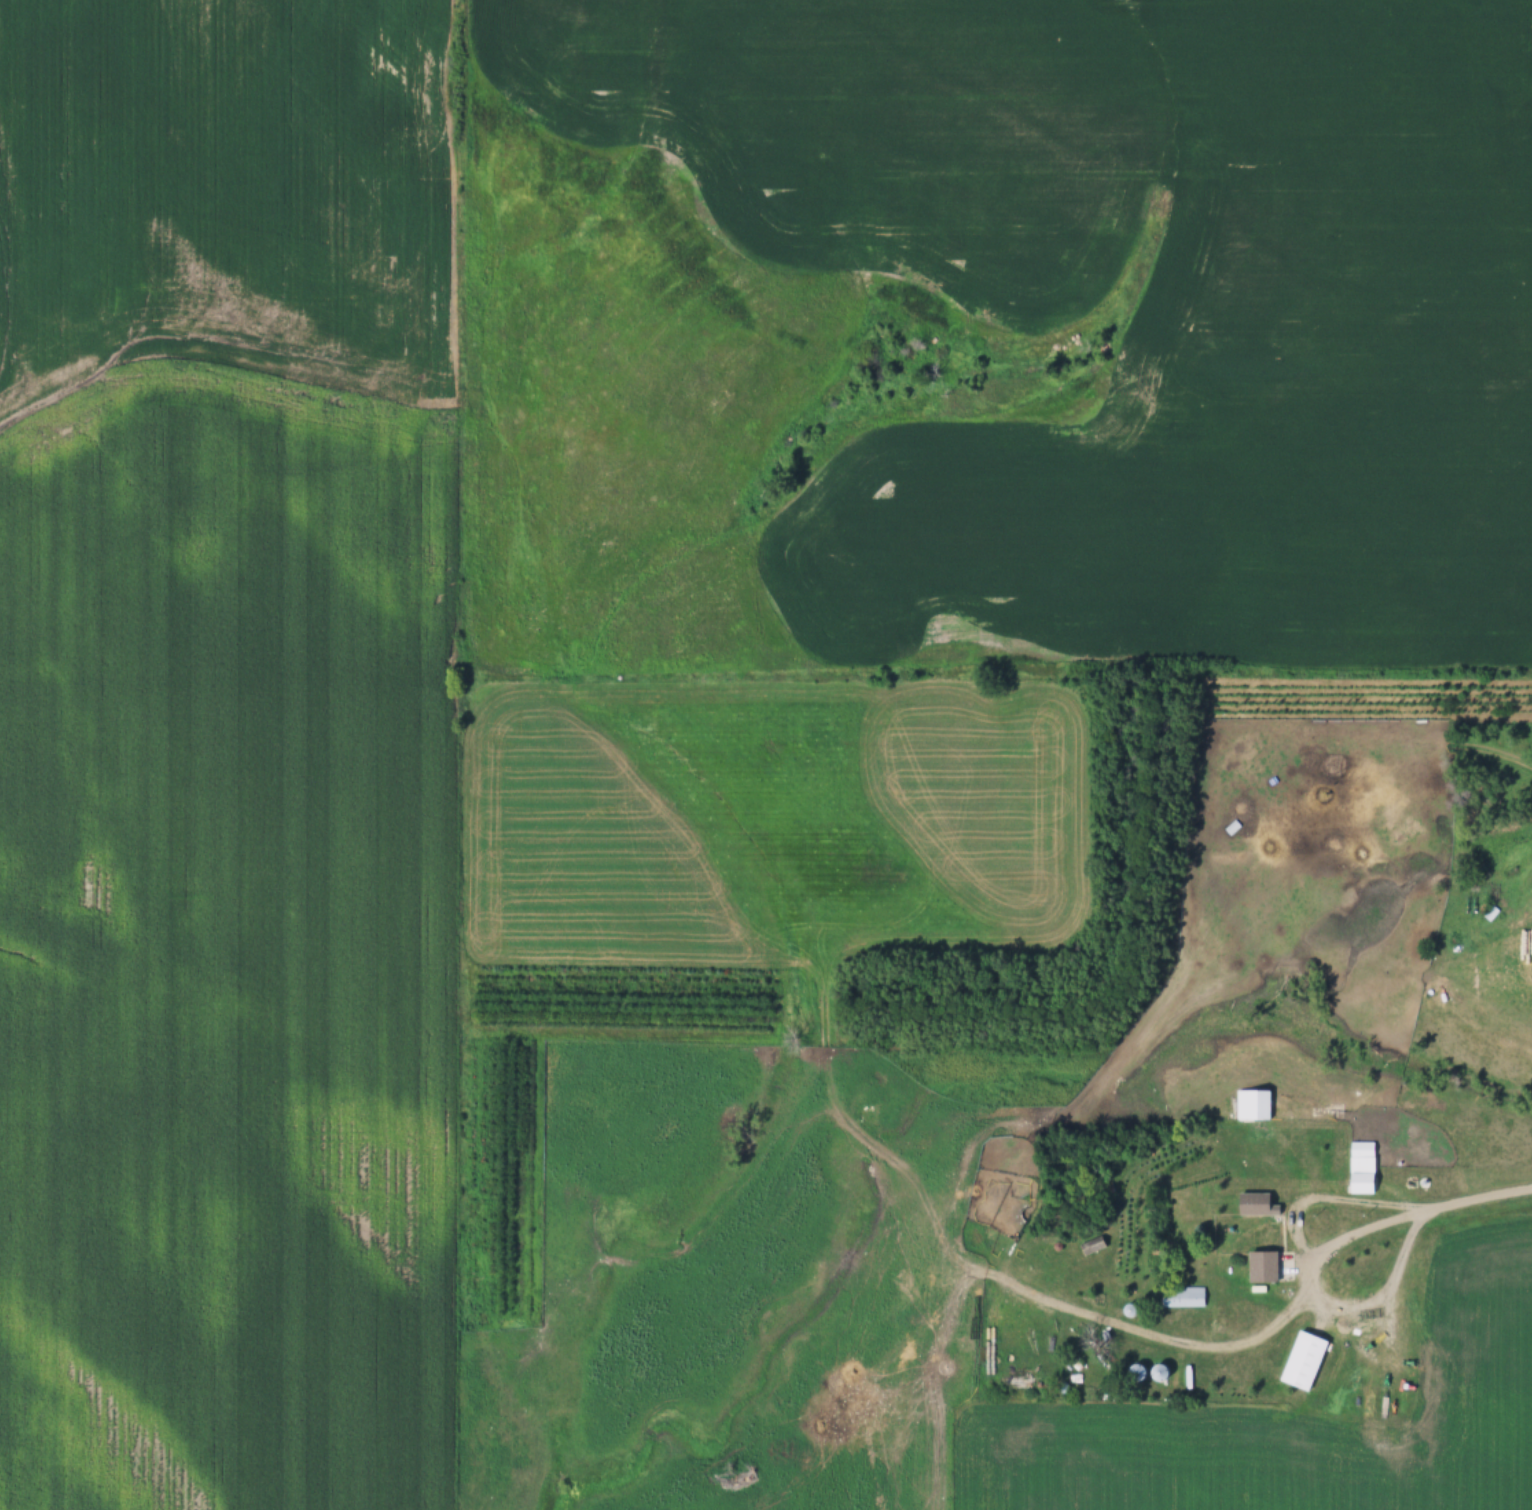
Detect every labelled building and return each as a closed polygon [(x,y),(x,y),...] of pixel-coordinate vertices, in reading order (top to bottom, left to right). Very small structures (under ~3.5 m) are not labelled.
[(1269,1089),(1236,1089),(1236,1121),(1269,1121),(1269,1089)] [(1373,1142),(1349,1142),(1349,1194),(1373,1194),(1373,1142)] [(1237,1215),(1269,1215),(1269,1193),(1237,1193),(1237,1215)] [(1277,1252),(1248,1252),(1248,1283),(1277,1283),(1277,1252)] [(1203,1308),(1203,1289),(1161,1289),(1161,1308),(1203,1308)] [(1298,1331),(1279,1382),(1308,1392),(1327,1342),(1298,1331)] [(1143,1368),(1135,1365),(1131,1375),(1139,1378),(1143,1368)]
